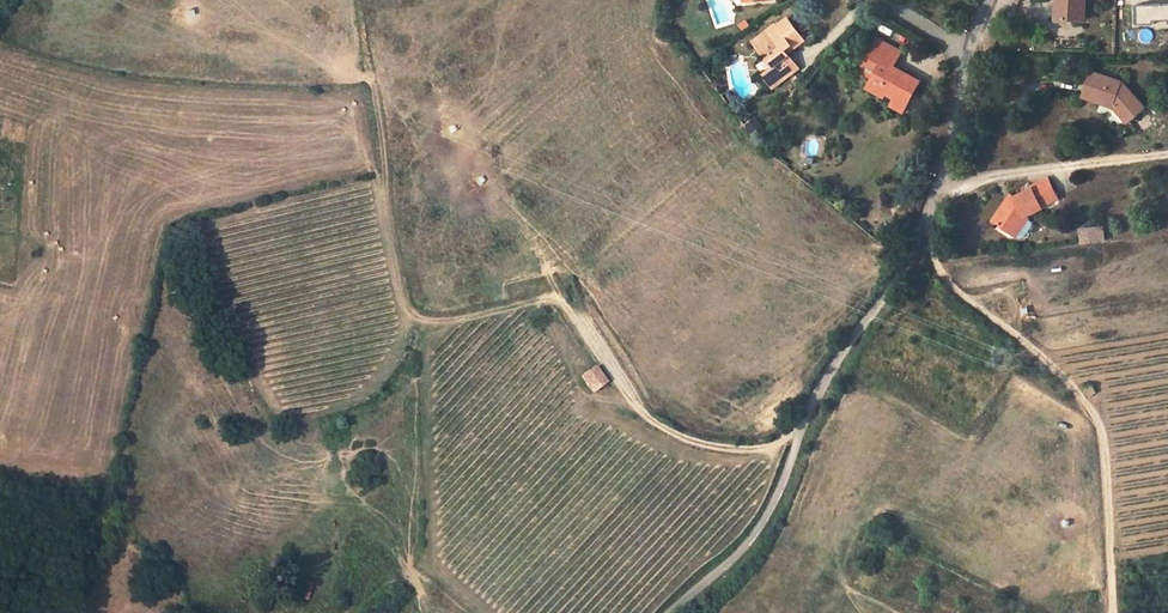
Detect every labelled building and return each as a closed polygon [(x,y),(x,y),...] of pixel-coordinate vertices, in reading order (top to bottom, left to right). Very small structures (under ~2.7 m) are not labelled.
[(1063,20),(1086,20),(1086,2),(1083,2),(1083,0),(1058,0),(1058,1),(1064,2),(1063,20)] [(1133,26),(1152,25),(1151,21),(1167,21),(1167,5),(1132,6),(1133,26)] [(764,75),(774,88),(799,67),(786,51),(803,36),(786,17),(773,29),(771,26),(755,39),(771,56),(766,61),(772,68),(764,75)] [(868,57),(879,64),(871,78),(865,87),(882,98),(885,94),(893,100),(889,108),(899,114),(917,84),(892,70),(901,54),(878,39),(868,57)] [(871,78),(879,64),(868,57),(860,71),(871,78)] [(1122,82),(1090,71),(1081,97),(1114,108),(1115,106),(1129,123),(1146,108),(1122,82)] [(754,114),(743,124),(752,134),(763,125),(754,114)] [(1024,216),(1042,207),(1041,206),(1057,198),(1049,181),(1014,197),(1009,205),(1006,202),(994,220),(1013,233),(1024,216)] [(1011,195),(1006,202),(1009,205),(1014,197),(1011,195)] [(1024,238),(1033,225),(1032,221),(1024,216),(1013,233),(1021,238),(1024,238)] [(1103,227),(1090,228),(1092,242),(1104,241),(1103,227)] [(1092,242),(1090,228),(1081,229),(1082,243),(1092,242)] [(583,377),(593,391),(606,382),(596,367),(583,377)] [(1098,392),(1094,385),(1084,390),(1090,397),(1098,392)] [(357,487),(374,479),(369,469),(364,470),(355,474),(352,475),(357,487)]
